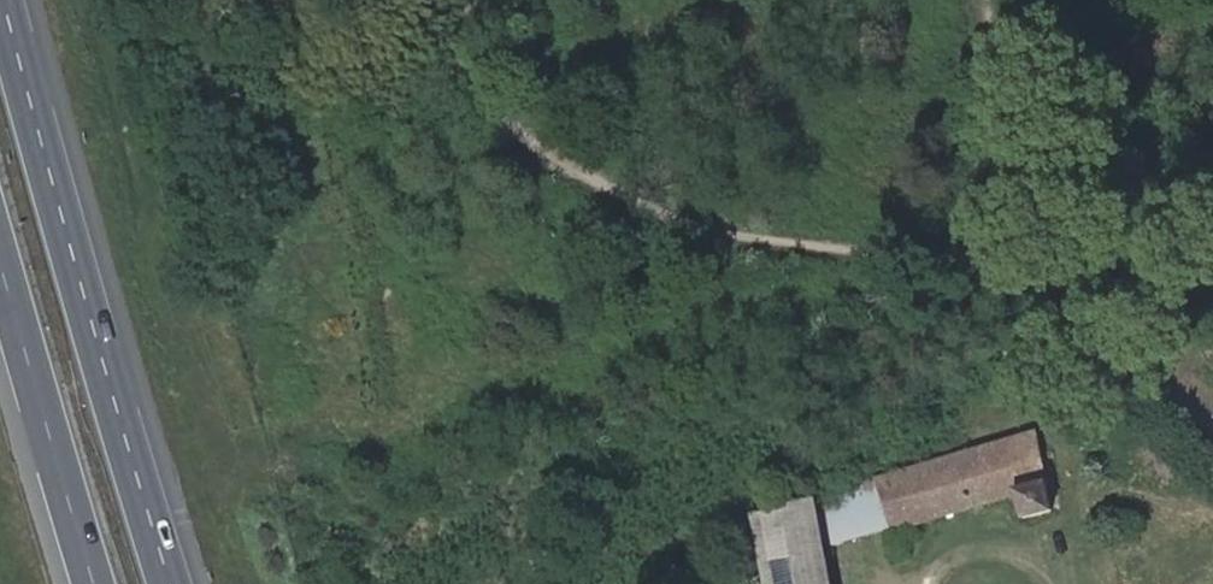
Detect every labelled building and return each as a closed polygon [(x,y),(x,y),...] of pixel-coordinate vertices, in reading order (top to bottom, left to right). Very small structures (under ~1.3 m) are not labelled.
[(860,461),(808,475),(808,480),(759,488),(763,509),(754,510),(767,583),(827,583),(818,547),(1020,493),(1026,517),(1053,510),(1038,433),(880,480),(866,483),(860,461)] [(875,457),(860,461),(866,483),(880,480),(875,457)]
